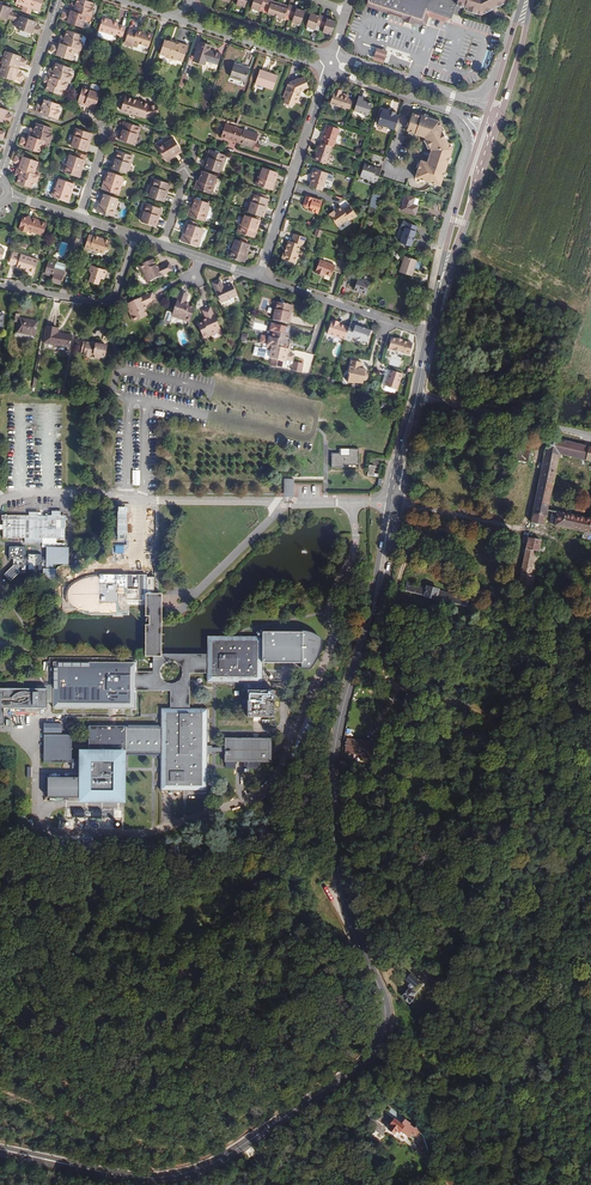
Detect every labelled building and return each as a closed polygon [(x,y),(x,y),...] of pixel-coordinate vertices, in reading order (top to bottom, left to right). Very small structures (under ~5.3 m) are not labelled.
[(32,0),(19,0),(17,5),(25,7),(23,12),(27,13),(32,0)] [(45,0),(32,0),(27,13),(32,15),(34,10),(41,12),(45,0)] [(89,11),(86,10),(88,4),(75,0),(73,0),(70,6),(67,5),(64,12),(86,19),(89,11)] [(250,7),(259,10),(261,6),(268,9),(267,13),(284,19),(285,14),(293,17),(291,21),(300,24),(304,11),(296,8),(296,6),(288,4),(288,5),(273,0),(253,0),(250,7)] [(369,2),(424,20),(428,11),(452,20),(454,15),(457,7),(459,0),(370,0),(369,2)] [(467,0),(459,0),(457,7),(464,8),(467,0)] [(511,0),(467,0),(464,8),(467,9),(467,12),(485,17),(487,16),(486,14),(506,3),(507,5),(510,3),(511,0)] [(424,20),(369,2),(367,7),(405,19),(403,25),(413,28),(415,23),(427,26),(424,20)] [(15,10),(11,8),(0,4),(0,18),(10,21),(10,19),(13,20),(15,21),(17,22),(17,21),(18,16),(19,16),(19,15),(14,14),(15,10)] [(452,20),(428,11),(424,20),(427,26),(431,16),(451,23),(452,20)] [(77,29),(80,22),(85,23),(86,19),(64,12),(63,15),(58,14),(56,20),(62,22),(62,24),(77,29)] [(311,12),(306,25),(315,28),(316,24),(324,26),(323,31),(331,34),(336,20),(327,17),(327,16),(320,13),(319,15),(311,12)] [(39,27),(40,24),(18,16),(17,21),(22,22),(19,30),(35,35),(35,33),(42,35),(44,29),(39,27)] [(117,38),(120,29),(112,26),(113,24),(97,19),(93,32),(94,32),(92,36),(93,38),(105,42),(107,41),(108,37),(109,37),(109,35),(117,38)] [(357,33),(360,24),(354,21),(351,31),(357,33)] [(143,48),(147,36),(141,33),(140,35),(136,34),(131,32),(131,33),(124,31),(119,44),(128,47),(129,43),(133,45),(143,48)] [(78,44),(75,43),(77,37),(62,32),(60,39),(56,37),(54,44),(76,51),(78,44)] [(177,63),(182,47),(169,43),(169,44),(164,43),(158,41),(154,55),(160,57),(159,59),(168,61),(168,60),(177,63)] [(215,56),(203,52),(205,47),(193,43),(188,58),(200,62),(211,66),(215,56)] [(76,51),(54,44),(53,47),(75,54),(76,51)] [(75,54),(53,47),(52,48),(47,47),(45,53),(52,55),(51,57),(67,62),(69,54),(74,56),(75,54)] [(374,56),(372,61),(393,66),(394,62),(396,55),(376,50),(374,56)] [(28,62),(21,60),(22,58),(6,53),(4,60),(0,59),(0,64),(20,71),(21,66),(26,68),(28,62)] [(200,62),(188,58),(187,63),(198,67),(200,62)] [(71,73),(73,67),(58,62),(56,68),(52,67),(49,74),(70,81),(71,81),(74,74),(71,73)] [(21,71),(20,71),(0,64),(0,69),(2,70),(0,77),(0,78),(15,83),(16,81),(22,83),(24,76),(20,75),(21,71)] [(231,76),(247,81),(251,69),(235,64),(231,76)] [(260,70),(256,83),(274,89),(279,75),(271,72),(270,74),(260,70)] [(67,88),(70,81),(49,74),(48,73),(46,80),(50,82),(48,88),(62,93),(64,87),(67,88)] [(304,90),(303,89),(308,87),(303,77),(299,79),(298,78),(289,82),(289,84),(288,84),(282,97),(285,98),(294,102),(296,103),(300,94),(299,94),(299,92),(304,90)] [(83,87),(78,102),(86,105),(87,104),(89,104),(89,106),(96,108),(101,93),(98,92),(99,91),(91,88),(91,90),(83,87)] [(349,109),(352,100),(348,99),(348,98),(348,97),(348,96),(343,94),(342,96),(339,95),(340,92),(335,90),(333,93),(329,103),(344,108),(345,107),(349,109)] [(149,106),(149,103),(144,102),(144,104),(140,103),(141,101),(127,96),(122,109),(145,117),(161,115),(159,104),(149,106)] [(368,115),(372,104),(366,102),(363,100),(363,99),(363,97),(359,96),(354,110),(368,115)] [(58,109),(60,103),(45,98),(42,105),(38,104),(36,111),(58,118),(60,110),(58,109)] [(292,106),(294,102),(285,98),(283,103),(292,106)] [(10,111),(0,108),(0,121),(4,123),(5,121),(11,123),(13,117),(8,115),(10,111)] [(397,131),(402,117),(398,115),(399,114),(392,111),(391,113),(385,111),(380,125),(397,131)] [(424,162),(418,180),(443,188),(455,152),(452,145),(451,146),(443,130),(444,130),(441,124),(424,118),(424,119),(416,116),(410,133),(418,136),(418,137),(426,140),(428,139),(435,154),(433,155),(430,164),(424,162)] [(122,130),(119,138),(134,143),(137,136),(138,136),(141,128),(139,128),(140,125),(125,120),(122,128),(124,128),(123,130),(122,130)] [(23,136),(21,142),(27,144),(27,146),(42,152),(44,144),(49,146),(53,134),(51,133),(53,127),(38,122),(36,128),(32,127),(28,138),(23,136)] [(333,145),(339,127),(327,123),(321,141),(332,145),(333,145)] [(227,124),(223,136),(233,139),(232,140),(256,147),(255,148),(260,150),(262,144),(257,143),(260,134),(246,129),(245,130),(227,124)] [(72,143),(72,146),(86,151),(89,143),(88,143),(88,140),(90,141),(92,133),(77,128),(75,135),(74,135),(71,143),(72,143)] [(165,143),(159,147),(167,161),(174,156),(174,155),(176,154),(176,155),(183,151),(175,137),(172,139),(172,138),(165,142),(165,143)] [(326,162),(332,145),(321,141),(320,141),(314,158),(326,162)] [(131,166),(134,158),(133,158),(133,155),(118,150),(116,158),(117,158),(116,160),(115,160),(112,168),(128,173),(130,166),(131,166)] [(207,159),(204,167),(219,173),(220,170),(222,170),(224,162),(223,162),(225,155),(210,150),(207,158),(208,158),(208,160),(207,159)] [(84,168),(86,160),(86,159),(87,156),(77,153),(76,157),(71,155),(70,158),(69,157),(66,165),(68,166),(65,173),(80,178),(83,170),(82,170),(82,167),(84,168)] [(38,168),(40,160),(25,155),(24,157),(18,155),(16,161),(20,163),(19,166),(41,174),(43,169),(38,168)] [(378,177),(381,169),(376,167),(375,169),(372,167),(372,166),(364,163),(360,176),(372,180),(371,181),(376,183),(378,177)] [(39,181),(41,174),(19,166),(17,173),(21,175),(19,181),(34,186),(36,180),(39,181)] [(260,177),(258,184),(273,189),(276,181),(275,181),(275,179),(276,179),(279,172),(264,166),(263,169),(262,169),(259,177),(260,177)] [(321,189),(327,172),(314,168),(312,173),(311,177),(310,181),(309,186),(321,189)] [(216,186),(218,178),(217,178),(218,175),(203,170),(200,178),(201,178),(201,180),(199,180),(197,188),(212,193),(214,186),(216,186)] [(106,181),(103,188),(118,193),(121,186),(122,187),(125,179),(123,178),(124,176),(109,171),(107,178),(108,179),(107,181),(106,181)] [(56,188),(54,195),(69,201),(72,193),(70,192),(71,190),(72,190),(75,183),(60,178),(59,180),(58,180),(55,188),(56,188)] [(152,195),(151,198),(165,203),(168,195),(167,194),(168,192),(169,193),(171,185),(156,180),(154,187),(153,187),(150,194),(152,195)] [(117,209),(120,201),(119,200),(119,198),(105,193),(102,201),(103,201),(103,203),(101,203),(99,211),(114,216),(116,208),(117,209)] [(265,208),(266,206),(267,206),(270,198),(255,193),(253,196),(252,196),(249,204),(251,204),(249,211),(264,216),(266,208),(265,208)] [(377,204),(380,195),(374,194),(369,208),(372,209),(374,203),(377,204)] [(322,201),(306,195),(303,204),(304,206),(308,207),(310,206),(311,207),(311,208),(318,210),(319,207),(320,207),(322,201)] [(415,215),(418,206),(417,206),(412,204),(414,198),(406,195),(401,210),(415,215)] [(192,207),(190,214),(205,219),(207,212),(208,213),(211,205),(210,204),(211,202),(196,197),(193,204),(194,205),(194,207),(192,207)] [(143,220),(142,222),(157,227),(160,220),(159,219),(159,217),(160,217),(163,210),(148,205),(146,212),(144,211),(142,219),(143,220)] [(350,219),(356,215),(349,205),(343,209),(341,207),(337,209),(334,211),(333,210),(329,213),(337,226),(349,218),(350,219)] [(243,224),(240,231),(255,237),(258,229),(257,228),(257,226),(258,226),(261,219),(246,214),(245,217),(244,216),(241,224),(243,224)] [(23,227),(22,230),(30,233),(30,230),(46,235),(49,224),(34,219),(34,218),(30,217),(29,218),(25,217),(22,227),(23,227)] [(201,240),(204,231),(202,231),(203,228),(197,226),(198,223),(189,220),(186,231),(187,232),(186,234),(185,233),(182,241),(197,246),(199,239),(201,240)] [(402,221),(401,225),(405,226),(400,242),(411,246),(413,241),(414,241),(415,236),(414,236),(416,230),(415,230),(416,226),(402,221)] [(319,238),(322,230),(316,228),(314,236),(319,238)] [(282,258),(282,259),(294,263),(296,257),(300,258),(303,251),(298,250),(300,244),(302,245),(305,237),(294,233),(291,241),(288,240),(286,246),(284,251),(282,252),(281,256),(282,258)] [(75,236),(71,249),(77,251),(81,238),(75,236)] [(109,251),(112,242),(104,239),(103,240),(101,239),(101,238),(96,236),(95,239),(90,237),(86,249),(91,251),(92,250),(105,254),(106,250),(109,251)] [(225,250),(223,257),(238,262),(240,254),(239,254),(240,252),(241,252),(244,244),(229,239),(228,242),(226,242),(224,250),(225,250)] [(30,273),(34,260),(17,254),(16,256),(8,253),(5,262),(13,265),(13,267),(18,269),(24,271),(30,273)] [(405,255),(400,271),(413,276),(415,267),(419,269),(422,261),(405,255)] [(340,272),(344,261),(336,258),(334,264),(319,259),(315,272),(322,275),(322,272),(325,273),(331,275),(333,270),(340,272)] [(51,260),(46,274),(55,277),(53,283),(61,286),(66,272),(55,269),(57,262),(51,260)] [(143,282),(167,270),(164,263),(153,268),(151,269),(150,265),(147,260),(136,265),(137,269),(137,271),(140,279),(142,280),(143,282)] [(108,277),(110,271),(97,266),(96,269),(93,268),(92,272),(94,276),(92,283),(101,286),(102,279),(104,276),(108,277)] [(224,284),(234,281),(232,276),(222,279),(224,284)] [(358,278),(354,290),(366,294),(370,282),(358,278)] [(222,285),(214,288),(223,307),(238,300),(233,287),(224,291),(222,285)] [(184,320),(188,307),(182,305),(179,304),(180,302),(183,294),(175,292),(174,293),(173,298),(167,313),(161,311),(158,320),(159,321),(159,322),(163,323),(163,322),(164,322),(166,318),(170,317),(177,319),(179,318),(184,320)] [(146,310),(144,307),(146,306),(156,301),(153,294),(129,305),(130,307),(129,309),(132,316),(134,316),(136,321),(148,315),(146,310)] [(293,313),(295,305),(280,302),(278,309),(276,309),(275,317),(276,317),(275,320),(291,323),(293,315),(291,315),(292,313),(293,313)] [(214,328),(204,306),(196,310),(201,319),(201,320),(198,322),(192,324),(197,336),(203,333),(204,334),(211,331),(212,329),(214,328)] [(18,322),(16,332),(36,336),(38,321),(19,318),(20,314),(15,313),(13,322),(18,322)] [(338,339),(342,327),(325,321),(321,333),(338,339)] [(360,342),(364,331),(359,329),(355,327),(356,326),(344,322),(342,327),(338,339),(343,341),(344,337),(349,339),(355,340),(360,342)] [(282,340),(283,334),(282,334),(284,327),(266,323),(265,330),(268,331),(267,337),(256,335),(255,342),(260,343),(280,348),(285,349),(286,344),(282,344),(282,340)] [(47,326),(44,343),(70,347),(73,335),(58,332),(59,328),(47,326)] [(391,337),(388,348),(409,354),(412,343),(403,340),(403,339),(396,337),(396,338),(391,337)] [(84,343),(82,354),(85,354),(85,357),(91,358),(91,356),(95,356),(94,360),(99,361),(99,357),(105,358),(106,347),(96,345),(96,343),(91,342),(90,344),(84,343)] [(286,360),(287,354),(279,352),(280,348),(260,343),(259,348),(248,345),(246,353),(265,357),(263,364),(274,366),(275,362),(277,364),(279,364),(280,363),(284,364),(285,363),(286,363),(285,369),(295,371),(296,362),(286,360)] [(358,371),(359,368),(353,367),(354,362),(343,360),(340,373),(342,373),(340,381),(347,383),(347,381),(353,383),(354,377),(355,378),(356,379),(357,379),(358,379),(359,378),(360,377),(361,375),(361,374),(358,374),(358,371)] [(390,369),(385,386),(396,390),(401,373),(390,369)] [(537,436),(522,519),(537,521),(537,520),(550,455),(590,464),(590,448),(537,436)] [(517,461),(520,442),(503,439),(502,447),(506,447),(505,459),(517,461)] [(359,464),(359,449),(350,448),(350,453),(350,456),(341,456),(341,453),(332,453),(332,468),(345,468),(345,464),(359,464)] [(367,476),(378,477),(378,474),(375,473),(376,466),(369,465),(367,476)] [(590,476),(583,516),(542,508),(540,520),(577,527),(590,530),(590,476)] [(29,516),(2,515),(2,529),(4,529),(4,538),(25,538),(25,543),(58,543),(58,539),(66,539),(67,515),(61,515),(61,511),(52,511),(52,515),(39,515),(39,512),(29,512),(29,516)] [(590,532),(590,530),(577,527),(576,534),(590,536),(590,532)] [(522,571),(527,547),(530,547),(531,536),(519,534),(510,582),(523,584),(525,572),(522,571)] [(57,569),(55,569),(54,564),(70,565),(70,547),(47,547),(47,549),(47,560),(42,560),(42,555),(30,554),(30,559),(26,559),(25,547),(10,547),(10,559),(15,559),(15,565),(6,574),(12,580),(21,572),(28,572),(28,565),(30,565),(30,569),(42,569),(42,568),(44,568),(44,575),(44,577),(57,577),(57,569)] [(209,794),(209,755),(209,751),(209,711),(192,711),(192,674),(209,674),(209,683),(255,683),(255,691),(249,692),(249,719),(276,719),(276,691),(262,691),(262,683),(264,683),(264,636),(209,636),(209,655),(164,655),(164,595),(157,595),(157,579),(148,579),(148,595),(148,602),(130,602),(130,590),(129,590),(129,583),(123,583),(123,590),(121,590),(121,586),(119,586),(119,578),(109,578),(109,582),(93,582),(93,587),(84,587),(84,597),(88,597),(88,606),(97,606),(97,614),(115,614),(115,618),(125,618),(125,614),(130,614),(130,607),(148,607),(148,618),(151,618),(151,619),(149,619),(148,619),(148,620),(147,621),(147,622),(147,623),(148,624),(149,625),(150,625),(151,626),(148,626),(148,658),(155,658),(155,674),(137,674),(137,664),(56,664),(56,687),(56,705),(56,711),(115,711),(119,711),(137,711),(137,693),(173,693),(173,711),(163,711),(163,743),(163,746),(163,793),(209,794)] [(56,705),(56,687),(48,688),(48,702),(56,705)] [(48,688),(0,688),(0,726),(5,726),(5,707),(48,707),(48,702),(48,688)] [(122,800),(122,755),(127,755),(127,745),(127,741),(127,727),(117,727),(113,727),(89,727),(89,755),(85,755),(85,779),(50,778),(50,798),(85,799),(85,800),(122,800)] [(368,759),(370,738),(343,734),(342,736),(367,738),(366,748),(342,745),(341,749),(357,751),(357,758),(368,759)] [(45,735),(44,763),(72,762),(72,735),(45,735)] [(366,748),(367,738),(342,736),(342,745),(366,748)] [(271,763),(271,739),(224,739),(224,749),(224,753),(224,763),(271,763)] [(115,818),(123,818),(123,808),(114,808),(115,818)] [(315,880),(309,869),(301,874),(304,880),(301,881),(304,886),(315,880)] [(411,946),(407,941),(401,946),(405,951),(411,946)] [(405,999),(411,993),(410,992),(413,989),(407,984),(398,993),(405,999)] [(397,1061),(397,1059),(397,1058),(396,1056),(395,1055),(393,1054),(392,1053),(390,1053),(388,1053),(386,1053),(385,1055),(384,1056),(383,1058),(383,1059),(379,1060),(380,1063),(383,1063),(384,1064),(386,1066),(387,1066),(389,1067),(391,1067),(392,1067),(394,1066),(395,1064),(396,1063),(397,1061)] [(391,1123),(388,1128),(395,1133),(397,1130),(399,1132),(401,1130),(414,1140),(413,1142),(416,1144),(415,1145),(418,1147),(416,1148),(421,1152),(428,1150),(423,1133),(420,1131),(421,1130),(416,1125),(414,1126),(410,1123),(411,1122),(405,1117),(401,1122),(395,1116),(390,1123),(391,1123)] [(446,1169),(441,1173),(451,1184),(456,1180),(446,1169)]
